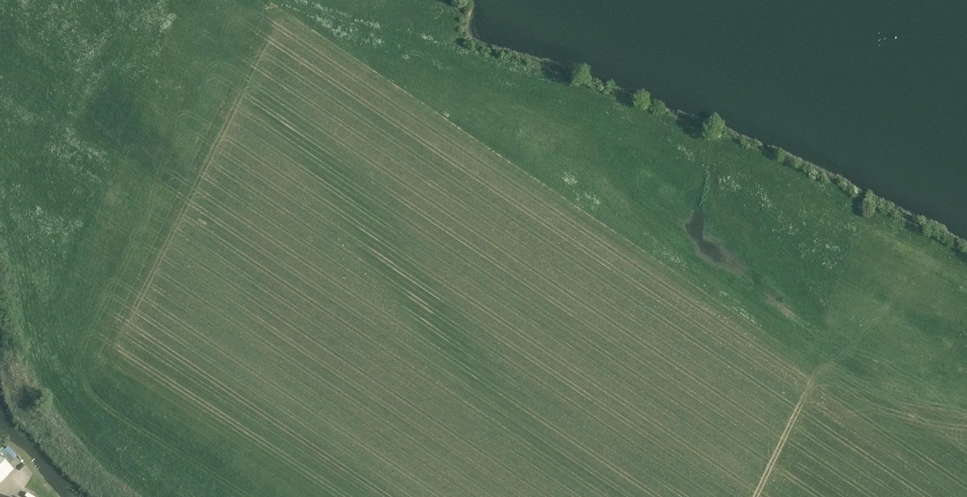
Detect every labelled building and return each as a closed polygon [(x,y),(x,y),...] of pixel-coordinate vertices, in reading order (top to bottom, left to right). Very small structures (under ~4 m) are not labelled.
[(13,470),(0,457),(0,484),(13,470)]
